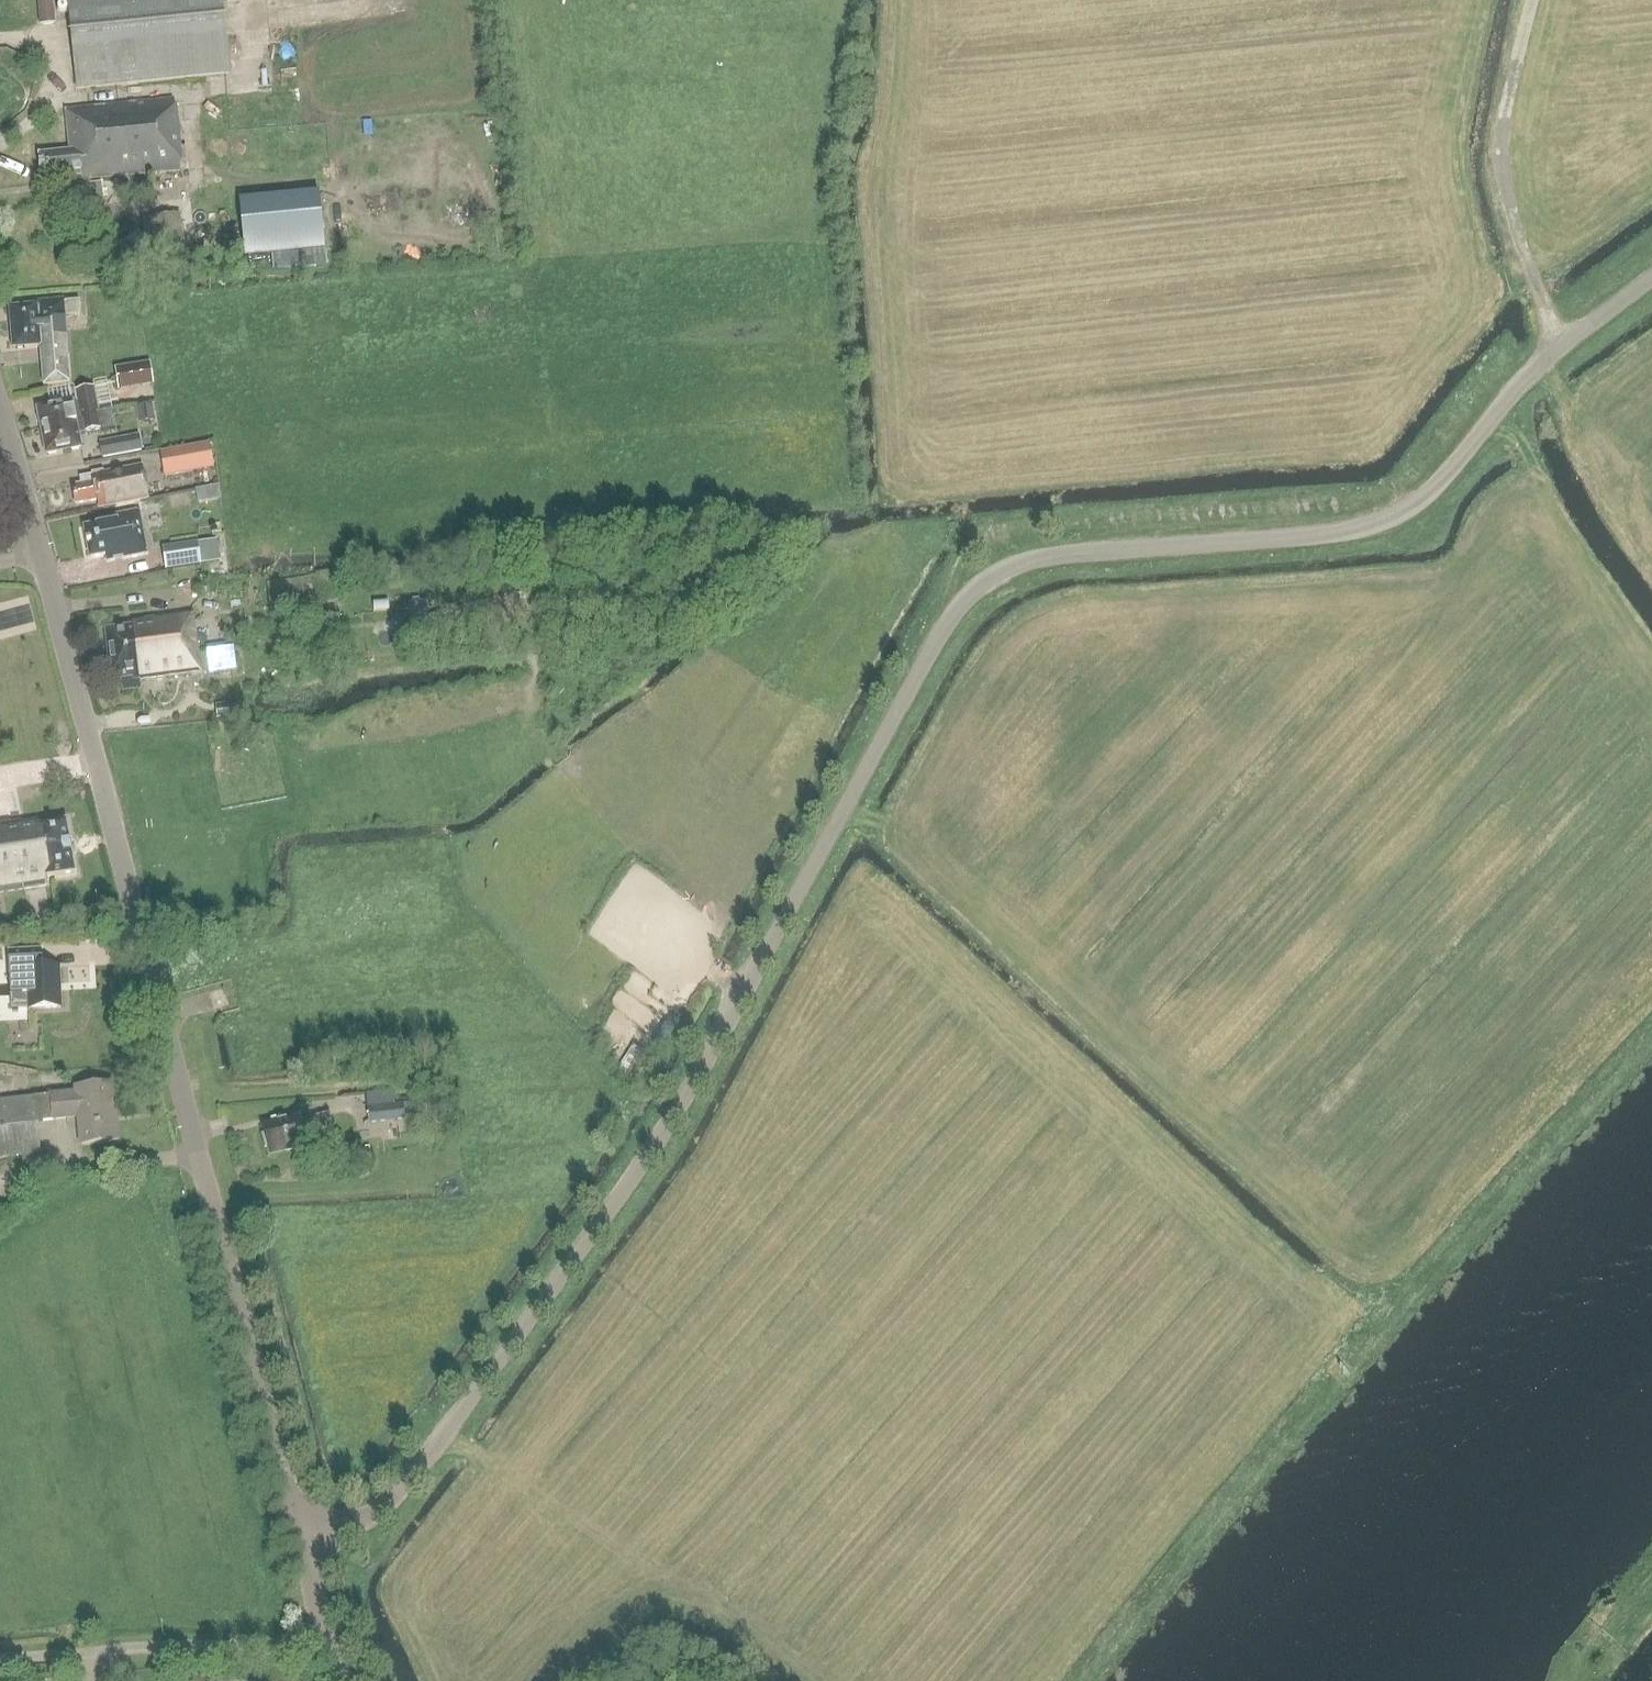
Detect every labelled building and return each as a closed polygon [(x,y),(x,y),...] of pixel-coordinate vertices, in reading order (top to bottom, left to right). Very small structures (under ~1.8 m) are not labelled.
[(77,92),(230,76),(222,0),(67,0),(77,92)] [(66,115),(71,151),(38,155),(41,177),(72,173),(73,177),(76,176),(77,186),(72,186),(74,200),(100,197),(98,179),(188,169),(185,146),(178,147),(173,102),(66,115)] [(325,250),(319,196),(239,204),(244,258),(325,250)] [(185,246),(180,214),(152,218),(157,250),(185,246)] [(39,303),(39,306),(12,309),(16,347),(39,345),(43,385),(74,382),(68,317),(81,315),(79,301),(65,303),(65,300),(39,303)] [(117,366),(121,389),(157,383),(153,360),(117,366)] [(38,410),(42,429),(72,423),(72,426),(82,423),(81,415),(97,412),(93,389),(74,392),(76,402),(38,410)] [(142,422),(159,419),(156,403),(139,406),(142,422)] [(72,423),(42,429),(47,455),(81,448),(79,434),(101,430),(97,412),(81,415),(82,423),(72,426),(72,423)] [(102,459),(142,451),(138,434),(99,442),(102,459)] [(210,446),(162,454),(166,477),(214,468),(210,446)] [(99,474),(97,476),(82,479),(83,485),(73,487),(76,504),(98,500),(99,505),(111,503),(112,506),(147,500),(142,468),(103,475),(99,474)] [(138,511),(99,519),(100,524),(84,528),(90,558),(106,555),(107,560),(146,553),(138,511)] [(167,569),(203,563),(199,541),(163,547),(167,569)] [(339,601),(336,570),(316,572),(319,603),(339,601)] [(306,600),(303,578),(266,582),(269,604),(306,600)] [(133,625),(133,631),(106,634),(112,678),(119,677),(121,691),(140,689),(139,680),(201,672),(201,670),(210,669),(210,671),(236,668),(233,644),(207,647),(209,659),(200,660),(194,617),(133,625)] [(229,703),(220,704),(221,719),(230,718),(229,703)] [(49,886),(48,876),(74,872),(67,822),(39,826),(39,823),(21,825),(21,821),(0,824),(0,893),(49,886)] [(42,951),(9,952),(11,981),(28,980),(30,1010),(60,1008),(58,968),(43,968),(42,951)] [(636,1043),(624,1063),(643,1074),(654,1054),(636,1043)] [(0,1100),(0,1159),(42,1154),(38,1123),(80,1118),(83,1145),(119,1141),(112,1083),(77,1087),(77,1092),(0,1100)] [(367,1124),(415,1119),(414,1104),(395,1106),(393,1090),(364,1093),(367,1124)] [(300,1116),(274,1123),(274,1126),(263,1129),(269,1152),(286,1148),(287,1151),(307,1146),(304,1133),(316,1130),(316,1133),(334,1128),(330,1113),(301,1121),(300,1116)]
